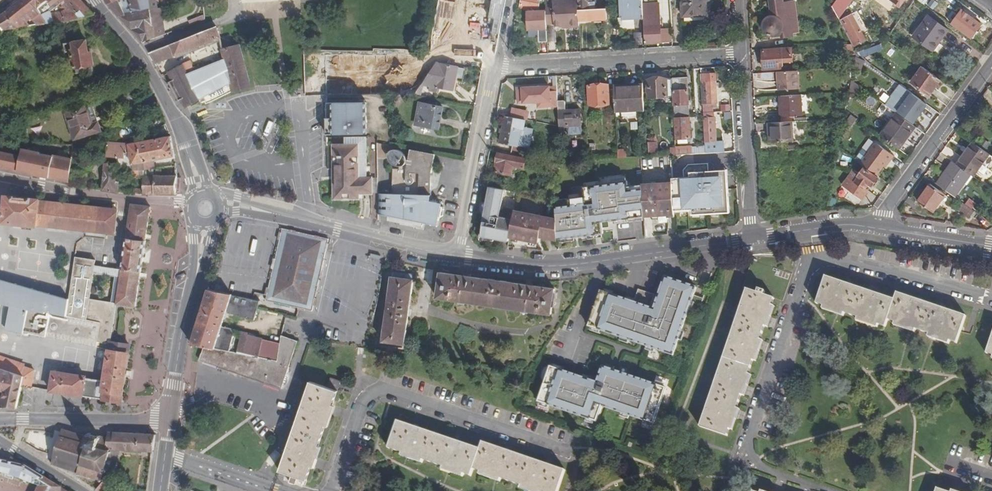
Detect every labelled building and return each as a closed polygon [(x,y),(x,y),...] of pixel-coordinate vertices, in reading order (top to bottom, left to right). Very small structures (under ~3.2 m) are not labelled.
[(36,8),(31,0),(20,0),(6,11),(19,28),(46,23),(36,8)] [(46,23),(94,15),(81,0),(48,0),(36,8),(46,23)] [(128,0),(121,3),(120,0),(121,0),(105,0),(106,1),(117,15),(141,11),(138,0),(128,0)] [(117,15),(141,42),(165,33),(163,6),(159,6),(158,0),(138,0),(141,11),(117,15)] [(483,0),(455,0),(450,39),(478,42),(483,0)] [(545,12),(537,11),(539,0),(521,0),(519,9),(527,9),(527,11),(526,11),(527,29),(537,28),(539,42),(547,41),(545,12)] [(577,0),(562,0),(552,1),(552,6),(545,6),(546,23),(554,23),(554,25),(568,24),(568,26),(578,25),(577,0)] [(579,9),(595,8),(594,1),(589,1),(589,0),(578,0),(579,9)] [(642,3),(641,0),(621,0),(622,17),(642,15),(642,3)] [(682,15),(682,20),(709,19),(708,0),(681,0),(682,15)] [(794,2),(783,3),(782,0),(777,0),(769,1),(770,16),(766,17),(763,20),(762,24),(762,28),(764,32),(767,34),(770,35),(780,34),(780,38),(791,37),(791,33),(798,32),(794,2)] [(852,0),(837,0),(831,7),(838,19),(852,0)] [(642,3),(642,15),(644,42),(660,41),(659,24),(654,24),(654,14),(658,14),(657,2),(642,3)] [(6,11),(0,15),(0,31),(19,28),(6,11)] [(856,12),(839,21),(843,30),(850,43),(851,45),(852,48),(864,41),(861,36),(867,33),(856,12)] [(978,24),(963,13),(953,26),(968,37),(978,24)] [(940,37),(942,38),(948,30),(929,16),(914,36),(931,50),(937,42),(936,42),(940,37)] [(155,64),(220,39),(216,28),(149,53),(155,64)] [(76,68),(92,65),(94,65),(91,53),(88,53),(86,41),(64,45),(66,54),(71,53),(73,68),(76,68)] [(862,57),(883,51),(882,45),(861,51),(862,57)] [(240,46),(223,50),(226,58),(226,61),(235,91),(252,90),(240,46)] [(791,48),(762,50),(763,68),(782,67),(781,61),(792,61),(791,48)] [(353,55),(315,56),(316,86),(354,85),(353,55)] [(235,91),(226,58),(188,74),(184,67),(169,74),(171,80),(169,82),(179,100),(181,99),(186,108),(205,97),(235,91)] [(454,91),(459,67),(436,63),(420,84),(431,86),(430,91),(438,92),(439,88),(454,91)] [(93,72),(92,65),(76,68),(77,75),(93,72)] [(928,95),(940,79),(922,67),(911,82),(928,95)] [(798,89),(797,70),(777,71),(778,90),(798,89)] [(715,103),(713,71),(699,72),(701,103),(706,103),(706,107),(714,107),(714,103),(715,103)] [(671,95),(669,78),(648,79),(649,97),(671,95)] [(688,115),(687,89),(680,89),(679,78),(671,78),(674,116),(688,115)] [(608,103),(606,84),(587,85),(588,105),(608,103)] [(643,108),(642,86),(613,88),(614,110),(643,108)] [(807,116),(807,111),(806,94),(781,96),(781,109),(780,109),(780,117),(785,117),(799,116),(807,116)] [(912,122),(923,106),(909,96),(898,112),(912,122)] [(425,116),(416,115),(415,123),(437,128),(442,107),(433,105),(433,101),(428,101),(427,104),(425,116)] [(425,116),(427,104),(418,102),(416,115),(425,116)] [(551,117),(553,105),(541,102),(539,109),(543,110),(540,121),(547,123),(549,116),(551,117)] [(566,127),(580,126),(578,111),(565,112),(564,102),(556,102),(558,128),(566,127)] [(730,111),(729,104),(728,104),(728,102),(721,103),(721,104),(720,104),(720,112),(730,111)] [(93,103),(87,104),(93,124),(98,123),(93,103)] [(324,105),(325,136),(365,134),(364,103),(324,105)] [(93,124),(87,104),(67,109),(74,138),(100,131),(98,123),(93,124)] [(512,117),(525,120),(527,113),(514,111),(512,117)] [(914,126),(897,113),(881,136),(898,149),(914,126)] [(525,120),(512,117),(506,116),(501,142),(530,148),(534,129),(525,127),(527,120),(525,120)] [(689,137),(688,116),(672,117),(674,138),(689,137)] [(704,153),(722,152),(721,142),(713,142),(712,117),(702,118),(704,153)] [(793,142),(792,122),(786,122),(770,123),(772,143),(793,142)] [(580,126),(566,127),(567,136),(580,135),(580,126)] [(656,152),(655,135),(647,135),(648,153),(656,152)] [(134,170),(143,169),(154,169),(153,161),(174,157),(170,137),(129,144),(134,170)] [(339,171),(340,201),(364,200),(364,195),(370,195),(370,180),(365,180),(363,139),(344,139),(344,147),(332,147),(333,171),(339,171)] [(371,140),(363,139),(365,180),(370,180),(372,180),(371,140)] [(858,161),(862,163),(876,174),(886,160),(889,161),(893,155),(873,140),(858,161)] [(958,163),(970,172),(974,175),(990,154),(973,142),(958,163)] [(126,160),(123,146),(108,144),(106,158),(126,160)] [(544,161),(552,163),(554,163),(557,149),(547,146),(544,161)] [(402,197),(411,150),(409,149),(407,161),(405,159),(401,154),(396,150),(392,149),(389,151),(388,153),(389,157),(392,160),(395,163),(400,166),(399,168),(393,167),(391,192),(377,191),(377,212),(386,213),(399,216),(402,197)] [(70,181),(71,161),(53,156),(53,157),(40,155),(40,154),(22,150),(21,157),(0,153),(0,161),(70,181)] [(424,195),(429,196),(427,173),(430,172),(434,155),(411,150),(402,197),(399,216),(435,224),(436,217),(440,218),(442,207),(432,205),(433,202),(430,201),(424,199),(424,195)] [(523,168),(525,158),(497,153),(496,162),(498,162),(496,172),(510,174),(512,166),(523,168)] [(954,195),(970,172),(958,163),(954,160),(937,183),(954,195)] [(552,163),(544,161),(545,177),(553,177),(552,163)] [(117,179),(118,169),(118,165),(92,163),(91,178),(104,180),(103,191),(119,193),(120,179),(117,179)] [(727,207),(727,190),(721,190),(720,181),(712,181),(712,180),(708,180),(708,176),(710,177),(709,171),(707,171),(707,163),(687,164),(683,170),(683,177),(671,178),(671,183),(673,203),(673,207),(687,207),(687,209),(696,209),(696,214),(718,212),(718,207),(727,207)] [(877,177),(863,167),(859,173),(853,169),(842,184),(861,199),(871,192),(865,189),(869,184),(871,185),(877,177)] [(143,177),(143,169),(134,170),(130,170),(131,178),(143,178),(143,177)] [(721,190),(727,190),(726,170),(709,171),(710,177),(708,176),(708,180),(712,180),(712,181),(720,181),(721,190)] [(177,188),(177,177),(155,176),(154,177),(143,177),(143,178),(144,189),(144,195),(176,195),(177,188)] [(625,181),(612,182),(614,218),(643,216),(641,185),(627,186),(626,181),(625,181)] [(583,184),(583,194),(586,236),(602,230),(601,219),(614,218),(612,182),(597,183),(584,184),(583,184)] [(673,203),(671,183),(641,185),(643,216),(658,215),(658,222),(667,222),(666,214),(673,214),(673,207),(673,203)] [(931,209),(943,192),(930,183),(918,200),(931,209)] [(509,240),(513,220),(499,217),(505,189),(490,187),(487,203),(489,203),(487,210),(495,211),(495,216),(485,214),(479,241),(508,248),(509,243),(509,240)] [(554,200),(555,214),(557,243),(557,246),(586,236),(583,194),(577,195),(569,197),(554,200)] [(88,231),(109,233),(116,234),(119,211),(41,201),(41,200),(7,196),(4,223),(38,227),(38,225),(88,231)] [(973,209),(962,201),(958,208),(968,216),(973,209)] [(122,279),(118,304),(137,307),(152,208),(133,206),(123,271),(122,279)] [(546,236),(545,241),(557,243),(555,214),(516,206),(513,220),(509,240),(539,246),(540,240),(541,235),(546,236)] [(281,228),(267,300),(313,309),(327,237),(281,228)] [(108,239),(109,233),(88,231),(88,237),(108,239)] [(509,243),(531,248),(538,249),(539,246),(509,240),(509,243)] [(115,327),(118,304),(113,303),(90,300),(93,274),(117,278),(122,279),(123,271),(94,268),(95,261),(78,258),(71,298),(68,317),(115,327)] [(555,290),(441,272),(437,297),(551,314),(555,290)] [(590,324),(641,342),(642,339),(648,341),(647,344),(673,353),(697,285),(667,276),(661,295),(640,288),(636,301),(603,289),(590,324)] [(414,281),(393,277),(383,341),(403,344),(414,281)] [(122,279),(117,278),(113,303),(118,304),(122,279)] [(888,322),(895,302),(874,295),(840,284),(825,279),(815,306),(886,329),(888,322)] [(0,283),(0,303),(3,304),(52,314),(68,317),(71,298),(0,283)] [(255,318),(259,301),(208,289),(200,317),(192,345),(203,347),(229,352),(235,334),(232,329),(223,327),(227,313),(255,318)] [(764,319),(770,300),(760,296),(761,293),(755,291),(754,294),(744,291),(698,430),(725,439),(731,419),(743,384),(753,351),(764,319)] [(895,302),(888,322),(958,345),(967,318),(947,312),(912,299),(898,294),(895,302)] [(51,316),(3,307),(0,321),(0,327),(47,337),(51,316)] [(115,327),(68,317),(52,314),(51,316),(47,337),(47,339),(96,349),(97,343),(112,346),(113,343),(115,327)] [(241,335),(237,354),(276,361),(280,343),(241,335)] [(229,352),(203,347),(199,360),(281,389),(299,338),(282,336),(279,362),(276,361),(237,354),(229,352)] [(113,343),(112,346),(106,383),(88,380),(88,378),(55,373),(52,392),(123,403),(131,345),(113,343)] [(28,367),(0,358),(0,369),(26,378),(28,367)] [(667,384),(617,366),(616,369),(610,367),(611,364),(604,361),(599,375),(552,361),(539,397),(597,417),(603,401),(654,419),(667,384)] [(26,378),(24,388),(33,389),(36,369),(28,367),(26,378)] [(0,369),(0,390),(1,391),(2,386),(8,387),(7,392),(4,406),(19,409),(24,388),(26,378),(0,369)] [(326,387),(335,390),(339,380),(329,377),(326,387)] [(335,390),(326,387),(309,381),(278,470),(305,480),(311,462),(328,412),(335,390)] [(472,470),(479,448),(461,442),(420,428),(397,420),(387,448),(470,477),(472,470)] [(112,488),(114,450),(114,434),(109,433),(109,440),(99,437),(98,438),(92,436),(92,435),(90,434),(90,436),(88,435),(87,437),(63,430),(59,443),(57,443),(55,450),(57,451),(52,465),(79,474),(78,475),(80,476),(81,474),(89,477),(88,479),(90,479),(91,477),(101,480),(100,482),(102,483),(104,481),(112,488)] [(114,434),(114,450),(155,452),(157,435),(114,434)] [(472,470),(535,490),(558,490),(565,470),(548,464),(503,448),(482,441),(479,448),(472,470)] [(16,476),(40,486),(38,490),(62,490),(62,489),(28,469),(0,461),(0,472),(16,476)] [(112,488),(104,481),(102,483),(97,490),(109,490),(112,488)]
